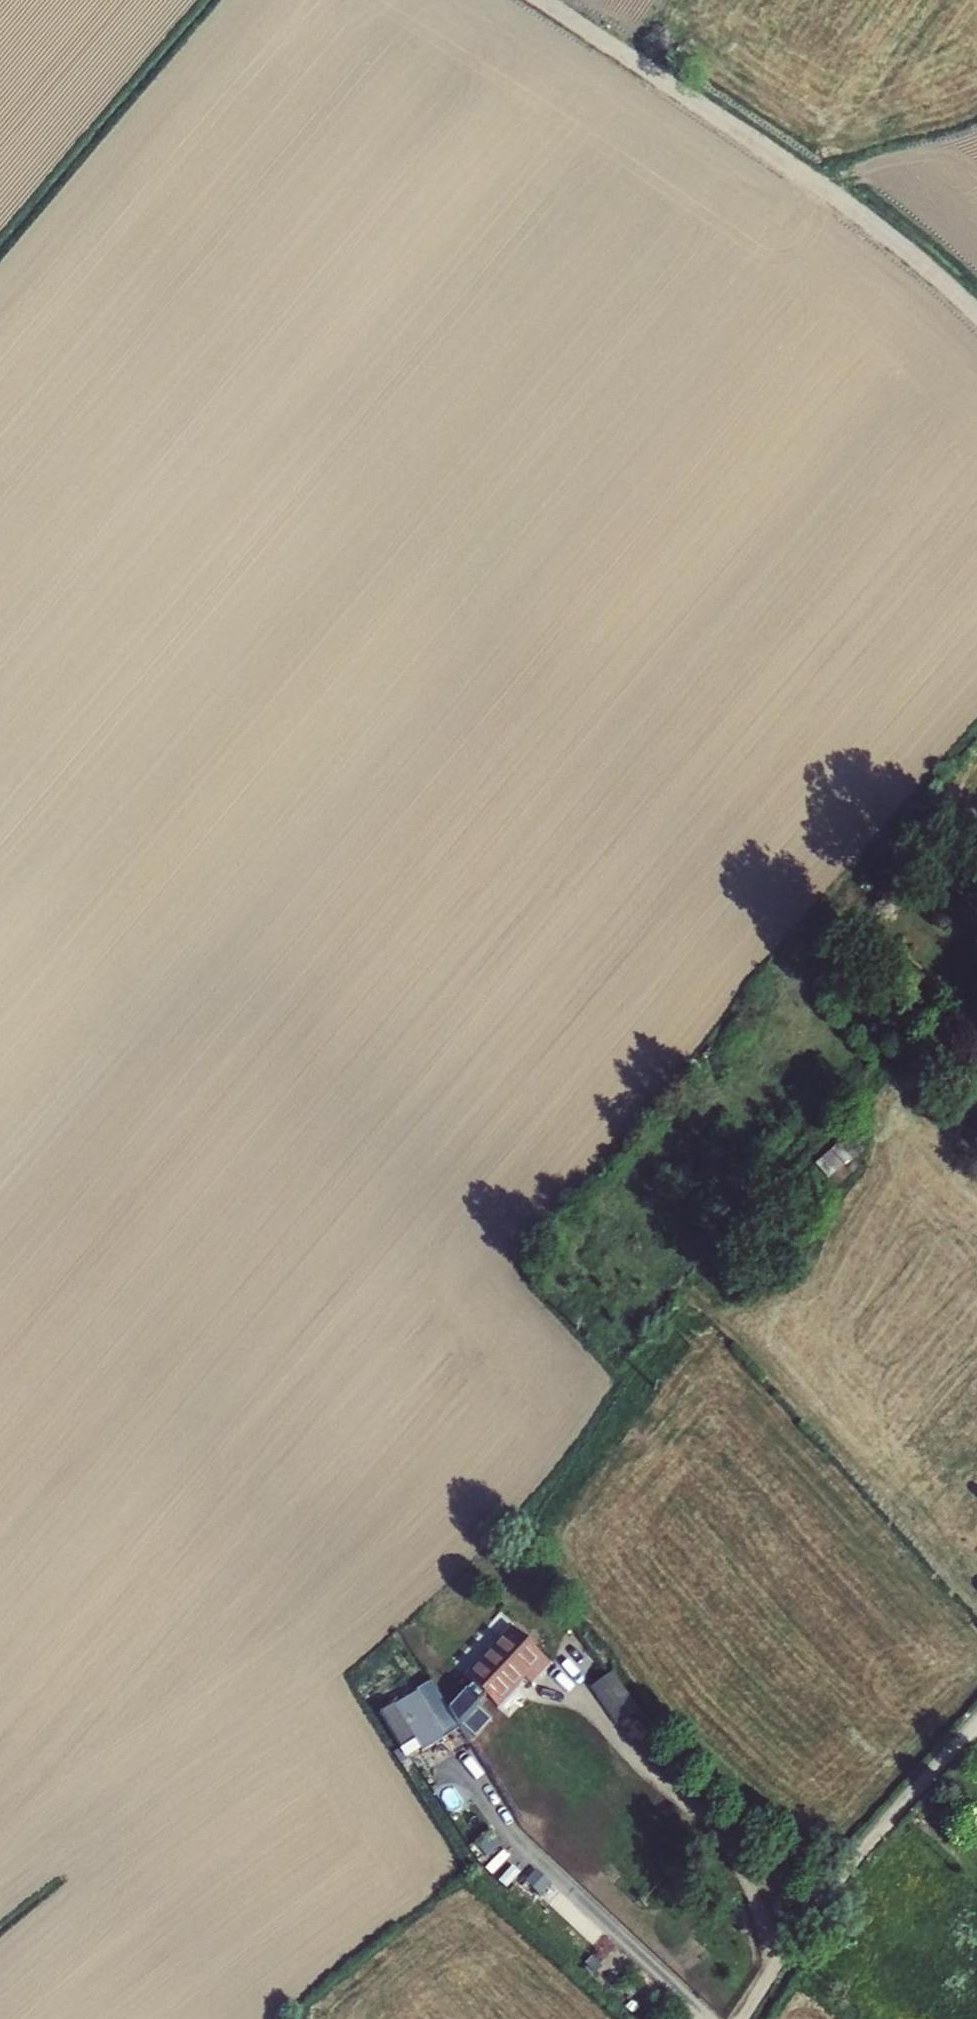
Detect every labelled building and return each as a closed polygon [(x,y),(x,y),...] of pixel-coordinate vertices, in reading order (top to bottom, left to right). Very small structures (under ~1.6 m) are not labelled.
[(503,1640),(513,1629),(516,1626),(499,1611),(486,1626),(499,1637),(503,1640)] [(499,1637),(464,1676),(500,1709),(526,1679),(533,1685),(552,1664),(513,1629),(503,1640),(499,1637)] [(639,1710),(613,1672),(591,1688),(618,1726),(639,1710)] [(423,1752),(460,1729),(431,1682),(416,1691),(417,1693),(395,1706),(394,1704),(380,1713),(401,1748),(402,1749),(416,1741),(423,1752)] [(402,1749),(401,1748),(394,1753),(401,1764),(408,1760),(402,1749)] [(502,1845),(493,1832),(477,1845),(487,1857),(502,1845)] [(552,1884),(536,1870),(525,1881),(541,1896),(552,1884)]
